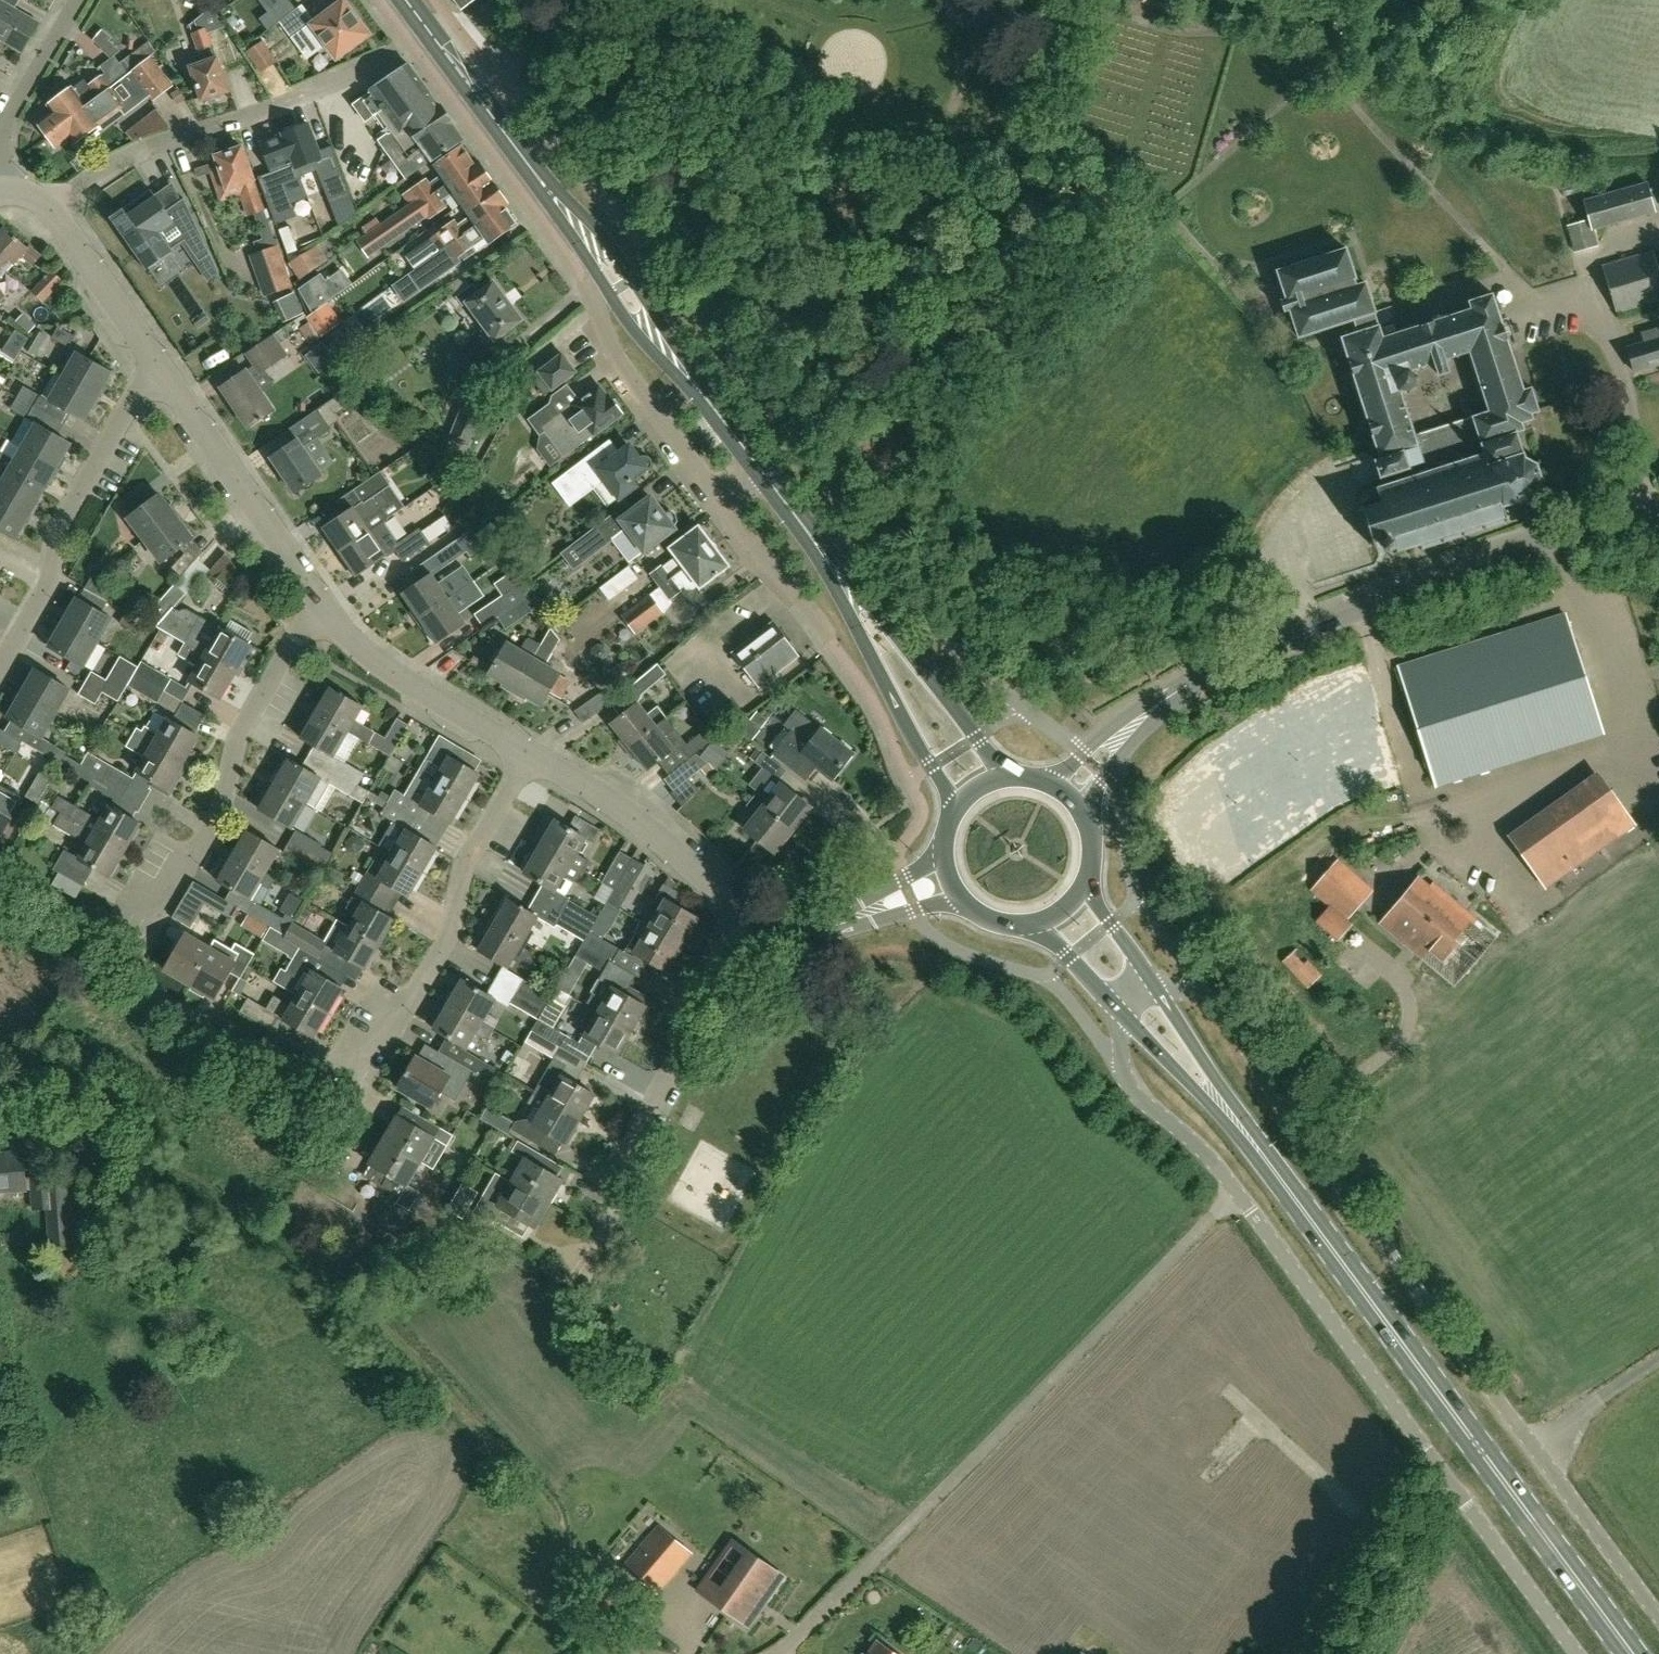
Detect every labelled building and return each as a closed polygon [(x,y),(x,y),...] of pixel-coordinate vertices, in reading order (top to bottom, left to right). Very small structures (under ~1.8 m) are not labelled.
[(22,54),(41,22),(16,7),(20,0),(0,0),(0,41),(22,54)] [(280,22),(293,11),(285,0),(261,19),(269,30),(275,25),(280,22)] [(308,60),(327,45),(337,58),(369,34),(344,1),(315,22),(303,5),(293,12),(293,11),(280,22),(308,60)] [(207,28),(210,37),(229,30),(212,8),(200,16),(190,25),(193,33),(207,28)] [(216,99),(217,95),(229,91),(210,37),(207,28),(193,33),(192,33),(203,63),(191,67),(202,100),(205,99),(208,102),(216,99)] [(105,45),(109,40),(112,38),(102,29),(96,37),(105,45)] [(264,40),(246,52),(261,74),(278,62),(264,40)] [(105,73),(89,85),(85,80),(73,89),(86,106),(96,119),(100,125),(121,109),(126,115),(153,95),(156,100),(172,88),(151,59),(134,72),(126,61),(121,64),(115,56),(101,67),(105,73)] [(440,105),(439,105),(409,63),(371,90),(384,109),(375,115),(388,133),(379,140),(399,168),(424,151),(432,161),(463,139),(453,124),(440,105)] [(38,122),(41,126),(40,129),(44,134),(47,134),(48,135),(86,106),(73,89),(73,88),(48,105),(53,112),(38,122)] [(96,119),(86,106),(48,135),(48,136),(47,139),(51,144),(54,144),(56,147),(71,136),(75,143),(87,134),(91,136),(99,131),(99,126),(100,125),(96,119)] [(172,128),(157,109),(126,133),(133,142),(172,128)] [(307,123),(283,133),(301,177),(317,171),(329,201),(350,193),(332,146),(318,152),(307,123)] [(280,130),(281,132),(258,141),(269,169),(256,174),(274,221),(295,213),(288,195),(283,183),(299,177),(298,174),(281,129),(280,130)] [(442,174),(430,183),(426,177),(403,195),(408,203),(416,197),(417,196),(421,201),(475,164),(469,155),(471,152),(467,146),(463,147),(462,146),(435,165),(442,174)] [(216,156),(228,189),(239,185),(245,201),(243,202),(247,216),(264,210),(242,147),(235,149),(232,147),(222,150),(221,154),(216,156)] [(479,161),(475,164),(421,201),(417,196),(416,197),(418,200),(359,241),(369,256),(435,210),(433,207),(455,192),(464,205),(495,184),(479,161)] [(1647,182),(1646,182),(1644,182),(1617,190),(1583,200),(1588,219),(1592,231),(1595,230),(1656,212),(1651,195),(1647,182)] [(398,262),(406,274),(449,243),(504,206),(508,203),(495,184),(464,205),(471,215),(450,231),(446,226),(431,237),(432,237),(398,262)] [(152,189),(110,217),(146,269),(174,250),(172,248),(185,240),(200,261),(210,254),(184,198),(166,211),(152,189)] [(449,243),(406,274),(396,281),(405,294),(486,237),(490,242),(517,223),(516,222),(518,219),(514,213),(510,214),(504,206),(449,243)] [(1592,231),(1588,219),(1567,225),(1575,252),(1599,246),(1595,230),(1592,231)] [(8,271),(22,255),(33,266),(41,256),(30,246),(28,248),(6,228),(0,234),(0,264),(8,271)] [(263,295),(291,286),(285,266),(274,236),(254,242),(257,252),(249,255),(263,295)] [(1353,319),(1357,332),(1341,337),(1380,458),(1376,460),(1380,474),(1390,470),(1391,472),(1415,465),(1414,463),(1439,456),(1440,462),(1473,452),(1469,439),(1480,435),(1482,440),(1516,430),(1517,432),(1524,430),(1522,423),(1534,419),(1532,414),(1539,411),(1531,387),(1524,389),(1493,293),(1469,301),(1471,309),(1383,337),(1365,282),(1356,285),(1354,279),(1356,278),(1346,248),(1278,271),(1287,299),(1281,301),(1284,311),(1290,309),(1299,337),(1353,319)] [(1616,314),(1658,301),(1658,269),(1653,250),(1602,265),(1616,314)] [(289,263),(300,279),(315,268),(305,252),(289,263)] [(204,262),(216,279),(229,271),(216,253),(204,262)] [(52,269),(31,291),(43,303),(45,301),(54,291),(64,281),(52,269)] [(330,295),(317,277),(302,288),(314,305),(330,295)] [(493,281),(479,292),(473,284),(456,297),(463,306),(466,304),(485,328),(481,331),(494,347),(510,335),(507,331),(522,320),(512,306),(512,305),(504,296),(493,281)] [(304,313),(294,292),(275,301),(285,322),(304,313)] [(330,330),(316,311),(307,317),(322,336),(330,330)] [(310,345),(320,338),(310,321),(299,328),(310,345)] [(76,336),(59,326),(52,338),(69,348),(76,336)] [(291,337),(284,327),(275,334),(282,343),(291,337)] [(15,360),(30,338),(16,329),(2,351),(15,360)] [(1658,363),(1658,329),(1642,335),(1644,343),(1627,348),(1634,371),(1658,363)] [(286,355),(273,337),(252,351),(259,362),(223,387),(250,426),(272,411),(251,379),(286,355)] [(112,372),(79,353),(64,377),(101,399),(108,387),(104,385),(112,372)] [(562,353),(539,371),(531,377),(545,395),(553,390),(576,371),(562,353)] [(95,410),(101,399),(64,377),(50,401),(84,421),(91,408),(95,410)] [(41,396),(15,381),(8,392),(17,398),(17,397),(34,407),(41,396)] [(622,414),(619,409),(620,406),(616,400),(612,400),(609,396),(608,397),(599,385),(559,415),(550,403),(528,419),(540,435),(545,431),(564,457),(622,414)] [(28,418),(34,407),(17,397),(17,398),(11,408),(26,417),(28,418)] [(346,407),(338,397),(294,426),(301,438),(272,457),(295,492),(321,475),(303,448),(331,429),(329,427),(340,420),(336,414),(346,407)] [(481,416),(462,409),(451,439),(470,446),(481,416)] [(23,448),(60,469),(67,458),(63,456),(70,443),(37,424),(23,448)] [(1374,543),(1383,540),(1383,542),(1383,543),(1383,545),(1384,546),(1385,547),(1386,548),(1387,549),(1389,550),(1390,550),(1392,549),(1394,549),(1395,548),(1396,547),(1398,552),(1420,545),(1421,550),(1542,511),(1536,495),(1538,495),(1536,490),(1541,478),(1536,463),(1525,457),(1517,432),(1516,430),(1482,440),(1480,435),(1469,439),(1473,452),(1440,462),(1439,456),(1414,463),(1415,465),(1391,472),(1390,470),(1380,474),(1384,485),(1364,491),(1361,497),(1364,507),(1362,508),(1374,543)] [(641,455),(631,442),(601,465),(592,453),(553,483),(570,506),(609,478),(621,494),(637,482),(634,478),(649,467),(652,462),(650,457),(646,455),(641,455)] [(0,466),(9,472),(42,491),(49,479),(53,481),(60,469),(23,448),(16,460),(0,451),(0,466)] [(324,528),(340,552),(370,531),(370,530),(383,521),(406,506),(391,486),(381,471),(336,502),(344,514),(324,528)] [(0,488),(0,498),(33,517),(39,505),(35,503),(42,491),(9,472),(0,488)] [(130,516),(152,499),(143,488),(121,505),(130,516)] [(129,517),(146,539),(180,514),(171,503),(168,506),(159,494),(152,499),(130,516),(129,517)] [(651,496),(621,519),(615,511),(561,553),(574,570),(627,528),(645,551),(675,528),(651,496)] [(33,517),(0,498),(0,530),(15,539),(22,526),(26,529),(33,517)] [(188,524),(180,514),(146,539),(162,562),(193,538),(184,527),(188,524)] [(386,555),(387,557),(396,551),(403,561),(430,542),(420,527),(398,543),(383,521),(370,530),(370,531),(340,552),(356,575),(386,555)] [(483,529),(487,545),(506,541),(503,526),(483,529)] [(661,586),(715,546),(711,543),(699,527),(671,548),(677,556),(663,567),(662,565),(651,574),(661,586)] [(401,593),(419,619),(452,596),(443,584),(441,586),(433,575),(467,551),(470,556),(485,546),(473,529),(435,555),(434,555),(411,571),(419,581),(401,593)] [(694,589),(700,585),(701,587),(728,566),(716,549),(715,546),(661,586),(670,599),(681,591),(680,590),(684,586),(687,590),(694,589)] [(179,579),(197,559),(187,550),(185,553),(170,570),(179,579)] [(629,566),(601,587),(610,600),(639,578),(629,566)] [(86,588),(97,594),(106,577),(95,571),(86,588)] [(475,614),(483,627),(529,595),(511,573),(495,584),(503,595),(475,614)] [(117,583),(106,577),(97,594),(108,600),(117,583)] [(157,625),(156,626),(184,642),(185,642),(191,631),(212,643),(220,628),(210,622),(195,626),(193,624),(195,620),(195,616),(192,612),(189,610),(185,610),(181,611),(178,616),(170,611),(186,593),(175,584),(147,616),(157,625)] [(621,615),(634,632),(636,634),(664,613),(665,614),(673,602),(671,600),(670,601),(660,587),(621,615)] [(529,595),(483,627),(484,627),(498,617),(506,628),(535,609),(538,607),(529,595)] [(460,608),(452,596),(419,619),(436,644),(466,623),(457,610),(460,608)] [(67,609),(60,620),(97,642),(111,617),(78,598),(70,611),(67,609)] [(144,621),(127,611),(120,623),(137,633),(144,621)] [(1437,786),(1602,733),(1564,613),(1399,665),(1437,786)] [(83,666),(97,642),(60,620),(53,632),(57,634),(50,647),(83,666)] [(225,630),(220,628),(212,643),(191,631),(185,642),(236,672),(251,646),(247,643),(253,632),(232,620),(225,630)] [(799,656),(785,637),(786,636),(774,620),(732,653),(744,669),(745,668),(760,686),(799,656)] [(516,689),(542,704),(560,674),(546,665),(561,639),(552,628),(540,648),(516,689)] [(220,699),(236,672),(185,642),(184,642),(178,653),(198,665),(190,681),(220,699)] [(489,673),(516,689),(540,648),(528,642),(522,652),(507,643),(489,673)] [(115,677),(127,655),(115,649),(104,671),(115,677)] [(142,661),(135,674),(165,691),(172,679),(142,661)] [(634,684),(642,694),(667,674),(658,663),(634,684)] [(25,679),(18,691),(55,713),(70,688),(36,669),(29,682),(25,679)] [(92,671),(85,683),(103,693),(109,681),(92,671)] [(158,703),(165,691),(135,674),(128,685),(158,703)] [(174,693),(191,699),(195,686),(178,680),(174,693)] [(103,693),(85,683),(79,694),(96,704),(103,693)] [(369,744),(376,732),(355,720),(363,707),(330,687),(315,712),(349,731),(349,732),(369,744)] [(49,757),(61,764),(68,752),(41,737),(55,713),(18,691),(12,703),(16,705),(8,717),(30,730),(23,742),(49,757)] [(583,723),(611,703),(603,691),(575,711),(583,723)] [(611,724),(629,747),(667,717),(658,706),(647,714),(638,702),(611,724)] [(757,711),(750,720),(762,728),(769,720),(757,711)] [(334,757),(349,732),(349,731),(315,712),(301,737),(334,757)] [(667,717),(629,747),(648,770),(675,749),(665,737),(676,729),(667,717)] [(145,725),(142,730),(137,727),(134,733),(185,764),(188,759),(186,758),(199,736),(168,718),(159,734),(145,725)] [(391,755),(409,725),(398,718),(386,738),(379,749),(390,756),(391,755)] [(753,740),(761,730),(745,718),(737,728),(753,740)] [(810,742),(793,729),(787,737),(773,753),(808,778),(818,766),(835,780),(860,751),(824,722),(810,742)] [(16,753),(23,742),(0,728),(0,744),(16,753)] [(681,747),(690,759),(696,754),(716,739),(707,728),(682,747),(681,747)] [(152,785),(169,795),(180,776),(176,774),(180,768),(182,769),(185,764),(134,733),(126,746),(145,757),(137,771),(154,781),(152,785)] [(443,765),(435,780),(467,799),(481,775),(467,767),(474,755),(443,736),(430,757),(443,765)] [(701,756),(717,769),(730,754),(713,741),(701,756)] [(783,783),(779,780),(787,770),(763,751),(755,762),(772,774),(753,798),(792,829),(794,828),(796,830),(801,829),(806,823),(805,818),(803,816),(811,806),(783,783)] [(89,752),(82,764),(126,790),(134,778),(89,752)] [(696,754),(690,759),(664,779),(674,791),(702,769),(706,775),(715,769),(712,766),(696,754)] [(53,777),(61,764),(49,757),(26,796),(38,803),(53,777)] [(319,776),(302,767),(288,758),(274,783),(316,808),(330,784),(363,803),(370,792),(332,769),(325,766),(319,776)] [(338,758),(332,769),(370,792),(375,784),(363,777),(364,774),(338,758)] [(126,790),(82,764),(97,773),(90,785),(114,799),(110,806),(116,809),(126,790)] [(396,789),(389,802),(425,824),(433,812),(452,823),(467,799),(435,780),(425,797),(411,788),(406,796),(396,789)] [(316,809),(316,808),(274,783),(259,809),(293,828),(307,803),(316,809)] [(0,786),(0,835),(1,836),(23,799),(0,786)] [(1521,852),(1546,887),(1634,823),(1609,788),(1521,852)] [(101,820),(76,805),(58,796),(52,807),(125,850),(140,823),(116,809),(110,806),(101,820)] [(774,852),(792,829),(753,798),(747,805),(758,814),(745,830),(774,852)] [(418,836),(425,824),(389,802),(381,814),(399,825),(385,849),(391,853),(392,853),(424,872),(438,848),(418,836)] [(88,844),(79,858),(65,850),(53,870),(83,886),(94,867),(109,876),(125,850),(52,807),(51,809),(60,814),(54,824),(88,844)] [(577,854),(586,839),(593,843),(600,830),(576,815),(569,828),(555,820),(540,846),(585,872),(591,862),(577,854)] [(247,830),(232,855),(266,875),(266,874),(280,850),(247,830)] [(290,841),(328,863),(329,863),(317,856),(323,845),(297,830),(290,841)] [(322,875),(328,863),(290,841),(284,852),(322,875)] [(579,883),(585,872),(540,846),(524,872),(556,891),(565,875),(579,883)] [(602,882),(614,890),(633,858),(620,851),(602,882)] [(409,896),(424,872),(392,853),(391,853),(384,865),(375,860),(361,884),(390,902),(397,889),(409,896)] [(266,875),(232,855),(226,865),(222,864),(215,875),(219,878),(218,880),(251,900),(261,883),(270,889),(275,880),(266,874),(266,875)] [(645,865),(633,858),(614,890),(608,901),(621,908),(645,865)] [(1345,919),(1345,918),(1371,889),(1339,860),(1312,890),(1330,906),(1345,919)] [(1380,922),(1455,986),(1497,936),(1433,882),(1430,886),(1418,876),(1380,922)] [(383,914),(390,902),(361,884),(354,896),(354,897),(348,908),(356,913),(348,926),(381,945),(395,921),(383,914)] [(659,911),(651,926),(683,945),(698,918),(673,904),(678,895),(677,891),(665,884),(651,907),(659,911)] [(211,891),(204,903),(229,917),(236,906),(211,891)] [(412,897),(408,906),(433,917),(437,907),(412,897)] [(563,913),(591,929),(598,917),(567,898),(560,910),(564,912),(563,913)] [(538,916),(527,910),(508,899),(493,925),(527,944),(534,932),(531,930),(538,916)] [(272,927),(280,931),(286,935),(293,923),(295,919),(287,913),(284,918),(255,901),(248,913),(272,927)] [(1345,919),(1330,906),(1317,921),(1337,939),(1350,923),(1345,918),(1345,919)] [(590,931),(591,929),(563,913),(557,924),(571,934),(572,933),(584,941),(590,931)] [(293,923),(286,935),(284,938),(300,947),(318,958),(327,943),(293,923)] [(520,957),(527,944),(493,925),(478,950),(508,967),(516,954),(520,957)] [(366,969),(381,945),(348,926),(334,950),(366,969)] [(683,945),(651,926),(642,941),(634,937),(625,951),(621,949),(590,931),(584,941),(583,944),(613,961),(613,962),(637,975),(646,959),(667,971),(672,963),(674,965),(678,964),(684,955),(682,950),(680,949),(683,945)] [(280,931),(272,927),(268,934),(271,936),(277,936),(280,931)] [(165,971),(189,985),(211,947),(187,933),(165,971)] [(214,999),(229,972),(241,978),(255,954),(236,944),(228,957),(211,947),(189,985),(214,999)] [(613,961),(583,944),(576,955),(604,972),(611,961),(613,962),(613,961)] [(297,994),(328,1013),(343,988),(318,974),(325,962),(318,958),(300,947),(286,971),(281,968),(274,981),(297,994)] [(1322,975),(1296,948),(1282,961),(1308,989),(1322,975)] [(570,995),(579,979),(566,971),(557,987),(570,995)] [(483,1023),(497,999),(462,979),(447,1003),(482,1024),(483,1023)] [(517,991),(546,1008),(546,1007),(553,996),(524,979),(517,991)] [(612,986),(604,1000),(598,997),(592,1007),(598,1011),(633,1031),(647,1007),(643,1005),(648,997),(630,987),(625,994),(612,986)] [(572,996),(557,988),(552,997),(567,1005),(572,996)] [(539,1019),(546,1008),(517,991),(510,1003),(538,1020),(539,1019)] [(314,1037),(328,1013),(297,994),(290,1006),(274,996),(267,1008),(249,998),(241,1011),(271,1028),(278,1016),(314,1037)] [(482,1024),(447,1003),(433,1028),(468,1048),(476,1034),(484,1039),(489,1038),(494,1030),(483,1023),(482,1024)] [(586,1004),(581,1015),(592,1021),(584,1035),(619,1056),(633,1031),(598,1011),(592,1007),(586,1004)] [(532,1030),(561,1047),(567,1036),(547,1024),(554,1012),(546,1007),(546,1008),(539,1019),(538,1020),(532,1030)] [(554,1059),(555,1057),(561,1047),(532,1030),(525,1042),(554,1059)] [(456,1100),(473,1071),(472,1070),(452,1059),(444,1072),(416,1056),(398,1087),(432,1107),(441,1091),(456,1100)] [(555,1057),(554,1059),(535,1091),(547,1098),(547,1099),(582,1120),(596,1095),(562,1075),(568,1065),(555,1057)] [(507,1075),(479,1058),(472,1070),(473,1071),(500,1086),(507,1075)] [(567,1144),(582,1120),(547,1099),(547,1098),(535,1091),(529,1103),(541,1110),(532,1124),(528,1130),(487,1107),(481,1118),(509,1135),(509,1134),(532,1147),(542,1129),(567,1144)] [(447,1146),(454,1135),(404,1106),(398,1117),(397,1116),(383,1139),(421,1161),(434,1139),(447,1146)] [(390,1175),(384,1185),(401,1195),(397,1203),(410,1210),(420,1192),(407,1185),(421,1161),(383,1139),(370,1163),(390,1175)] [(525,1159),(512,1182),(549,1203),(563,1180),(557,1177),(564,1167),(549,1158),(518,1140),(512,1151),(525,1159)] [(23,1153),(0,1154),(0,1191),(32,1189),(34,1209),(48,1208),(51,1249),(73,1248),(67,1182),(53,1183),(53,1176),(32,1178),(32,1180),(25,1181),(23,1153)] [(549,1203),(512,1182),(498,1174),(493,1182),(491,1181),(476,1207),(510,1226),(516,1216),(535,1227),(549,1203)] [(471,1206),(455,1197),(447,1210),(463,1219),(471,1206)] [(19,1442),(17,1429),(2,1432),(5,1445),(19,1442)] [(692,1553),(658,1525),(625,1566),(659,1593),(692,1553)] [(708,1576),(698,1591),(748,1625),(783,1575),(764,1563),(763,1565),(756,1560),(758,1558),(733,1541),(722,1556),(740,1568),(725,1588),(708,1576)] [(878,1642),(870,1653),(895,1653),(878,1642)]
